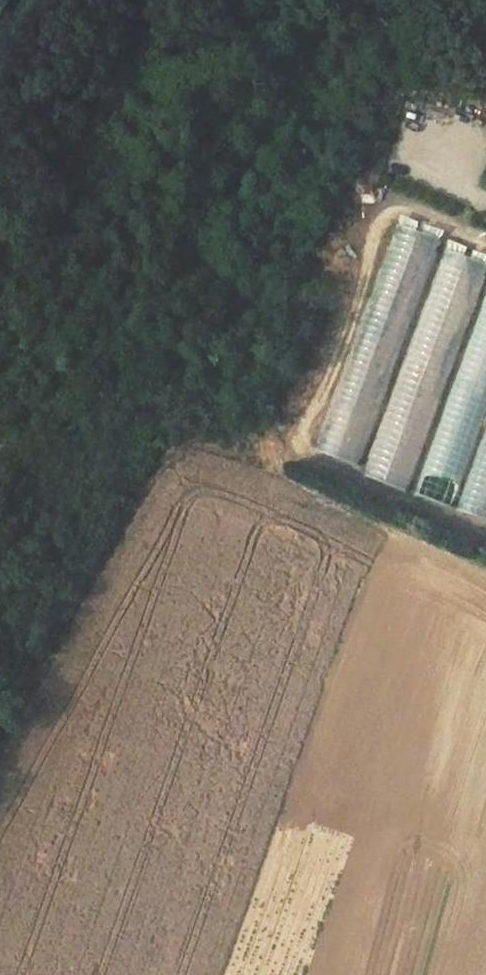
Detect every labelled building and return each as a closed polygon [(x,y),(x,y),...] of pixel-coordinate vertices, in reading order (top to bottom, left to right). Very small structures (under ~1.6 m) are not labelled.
[(373,477),(411,488),(464,310),(471,312),(485,263),(485,261),(442,248),(373,477)] [(421,498),(456,508),(456,510),(485,519),(485,279),(421,498)] [(372,294),(321,449),(355,460),(407,305),(372,294)]
